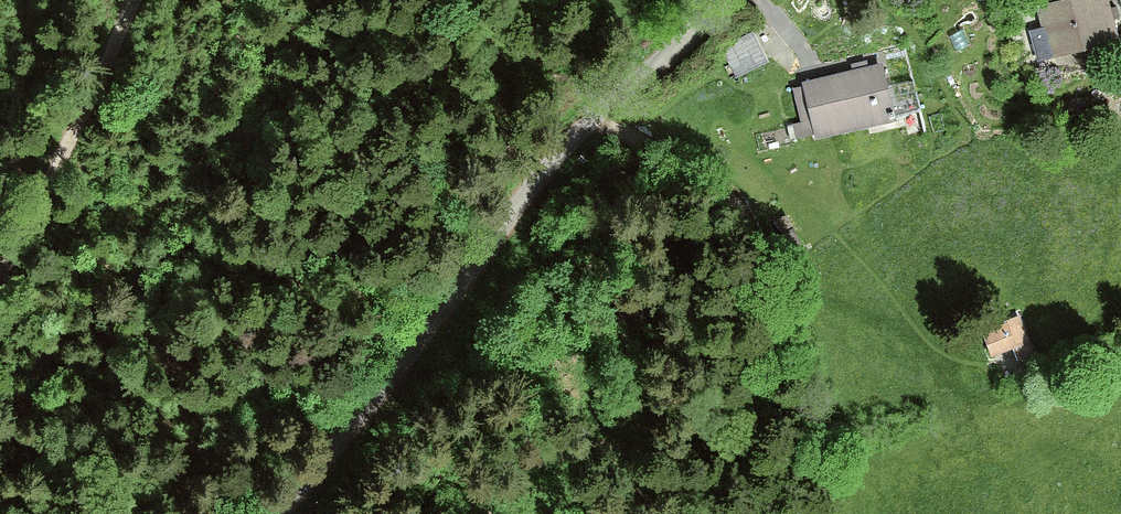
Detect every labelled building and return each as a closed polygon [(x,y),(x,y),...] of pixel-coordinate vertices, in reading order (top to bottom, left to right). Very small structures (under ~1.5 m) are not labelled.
[(1053,70),(1120,46),(1120,45),(1105,0),(1086,0),(1035,18),(1053,70)] [(792,86),(805,148),(900,130),(887,67),(792,86)] [(1021,323),(985,342),(1009,384),(1044,364),(1021,323)]
